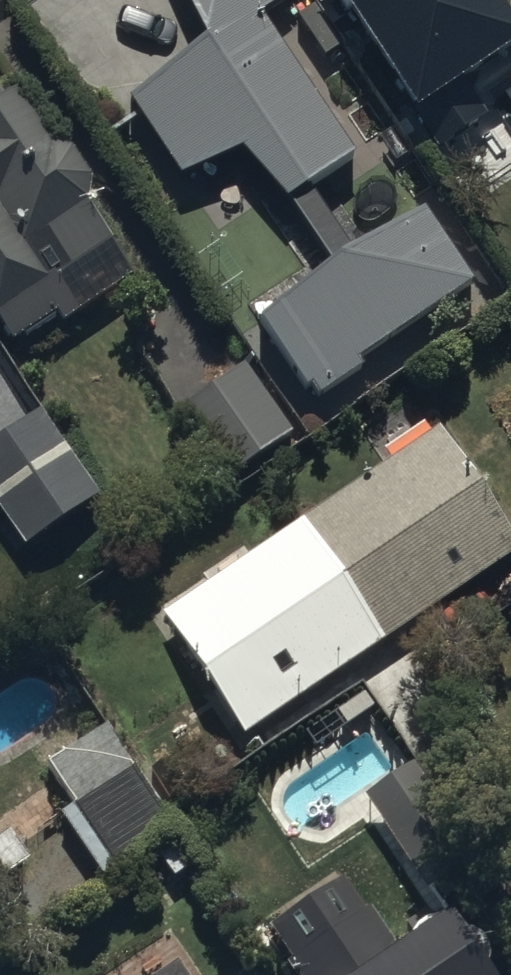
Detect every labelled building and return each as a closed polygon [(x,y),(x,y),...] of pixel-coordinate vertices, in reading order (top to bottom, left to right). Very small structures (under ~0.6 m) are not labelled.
[(259,28),(293,6),(289,0),(184,0),(209,49),(177,70),(176,68),(154,84),(157,89),(128,109),(186,195),(240,158),(281,217),(290,212),(334,277),(266,324),(323,407),(364,379),(356,369),(472,290),(421,216),(355,261),(311,195),(353,166),(259,28)] [(418,100),(510,39),(510,5),(508,0),(352,0),(418,100)] [(13,351),(55,322),(63,334),(133,285),(86,217),(93,194),(75,167),(53,162),(17,106),(7,113),(0,101),(0,332),(13,351)] [(291,444),(242,375),(209,398),(206,394),(172,418),(224,491),(291,444)] [(38,420),(0,447),(0,527),(23,560),(99,505),(38,420)] [(437,437),(253,564),(230,530),(142,592),(210,690),(174,715),(198,750),(228,730),(242,750),(510,564),(510,544),(437,437)] [(168,845),(100,735),(44,769),(71,813),(63,817),(105,885),(168,845)] [(12,905),(4,894),(31,875),(6,841),(1,844),(0,843),(0,914),(12,905)] [(314,905),(273,932),(294,964),(286,970),(290,974),(495,974),(494,974),(494,972),(494,971),(494,970),(493,968),(493,967),(492,966),(492,965),(491,964),(490,962),(490,961),(489,960),(488,959),(488,958),(487,957),(486,956),(485,955),(484,954),(483,954),(482,953),(481,952),(480,951),(479,951),(477,950),(476,949),(475,949),(474,948),(472,948),(471,948),(470,947),(469,947),(467,947),(452,923),(396,959),(368,916),(364,918),(344,887),(327,898),(317,884),(305,892),(314,905)] [(155,962),(136,974),(164,974),(155,962)]
